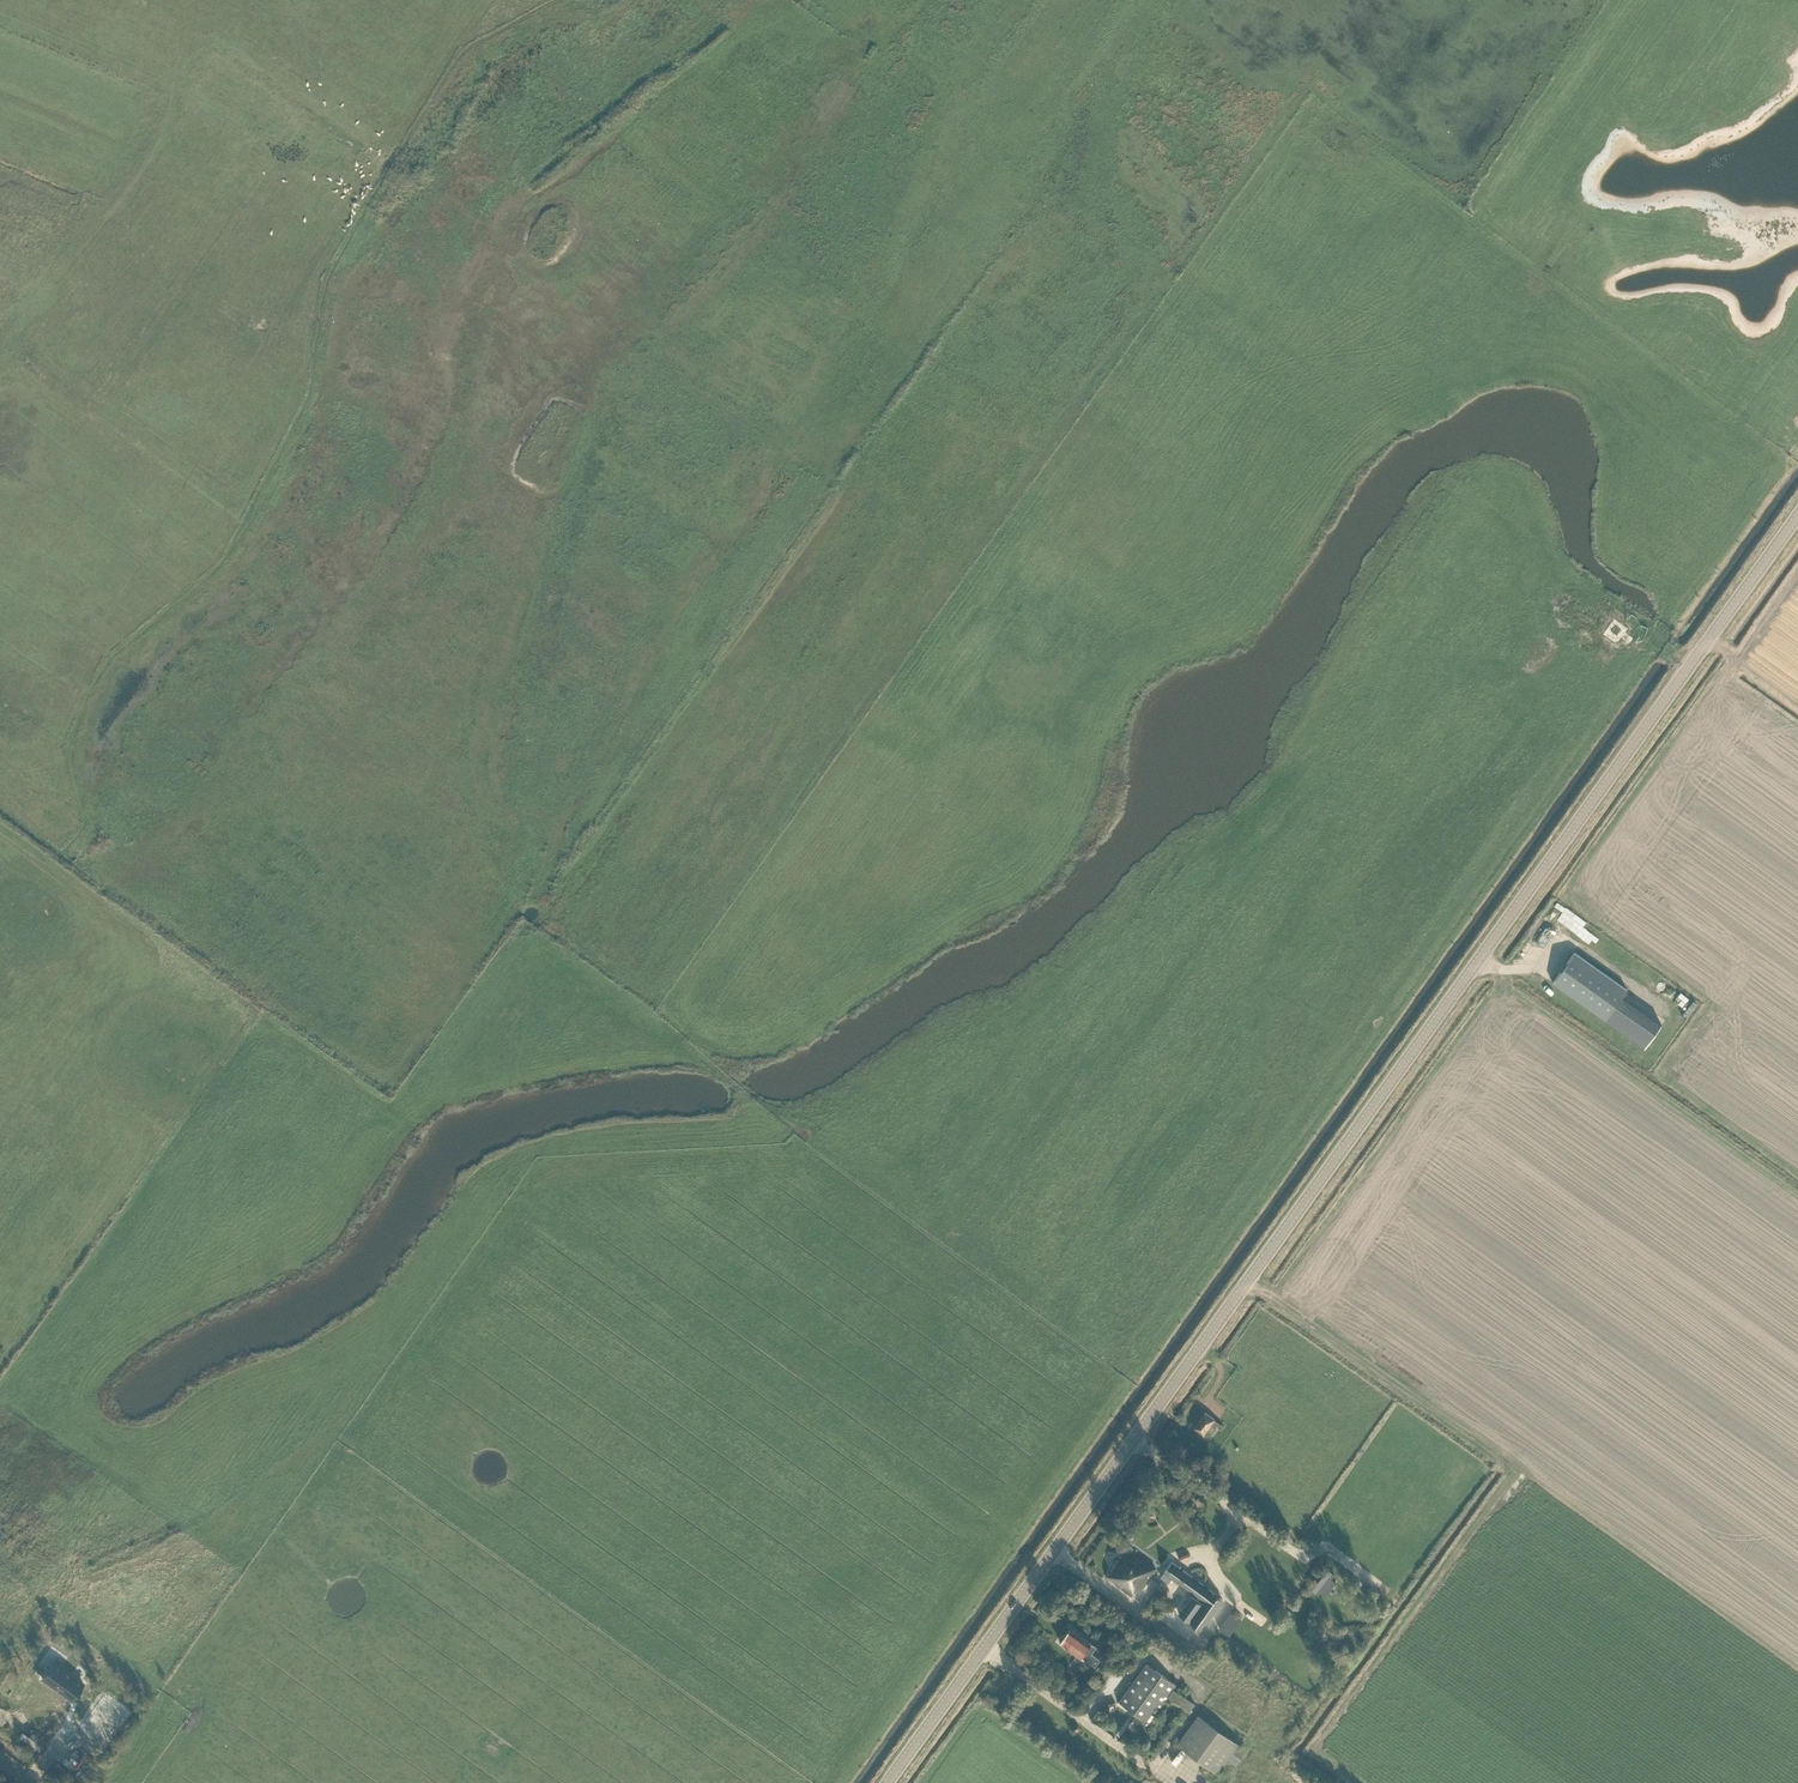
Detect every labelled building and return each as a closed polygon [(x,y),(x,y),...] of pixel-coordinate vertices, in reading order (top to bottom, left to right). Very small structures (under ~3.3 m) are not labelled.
[(1575,950),(1553,981),(1645,1047),(1662,1023),(1623,995),(1628,988),(1575,950)] [(1205,1411),(1193,1426),(1208,1437),(1217,1424),(1221,1427),(1223,1424),(1205,1411)] [(1200,1495),(1196,1500),(1201,1504),(1205,1499),(1200,1495)] [(1127,1547),(1106,1576),(1132,1595),(1138,1587),(1141,1589),(1156,1568),(1131,1551),(1133,1548),(1131,1547),(1129,1549),(1127,1547)] [(1172,1562),(1164,1572),(1205,1602),(1203,1604),(1192,1596),(1179,1614),(1182,1617),(1200,1630),(1223,1600),(1172,1562)] [(1328,1568),(1312,1587),(1319,1592),(1322,1588),(1333,1596),(1336,1591),(1331,1587),(1336,1581),(1331,1577),(1334,1573),(1328,1568)] [(1224,1620),(1219,1627),(1229,1634),(1234,1628),(1224,1620)] [(1070,1628),(1060,1641),(1086,1659),(1095,1665),(1100,1658),(1090,1651),(1094,1645),(1070,1628)] [(54,1660),(42,1676),(71,1697),(83,1681),(54,1660)] [(1147,1662),(1119,1701),(1148,1722),(1176,1683),(1147,1662)] [(1174,1687),(1169,1695),(1190,1710),(1195,1703),(1174,1687)] [(1246,1750),(1237,1744),(1238,1743),(1198,1713),(1177,1743),(1217,1772),(1228,1757),(1236,1763),(1246,1750)]
